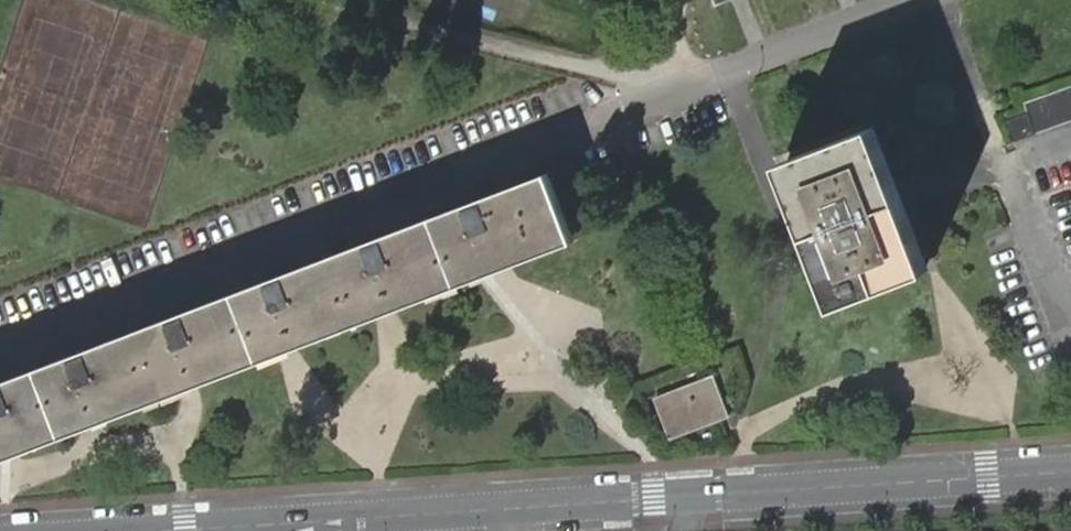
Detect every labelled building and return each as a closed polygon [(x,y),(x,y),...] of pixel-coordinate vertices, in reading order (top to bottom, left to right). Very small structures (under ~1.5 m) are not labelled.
[(724,10),(740,4),(738,0),(721,0),(724,10)] [(1022,103),(1025,111),(1003,120),(1013,142),(1035,134),(1070,119),(1070,83),(1022,103)] [(927,272),(869,124),(775,160),(832,308),(927,272)] [(570,224),(551,177),(0,393),(0,446),(570,224)] [(712,375),(651,399),(667,436),(726,413),(712,375)]
